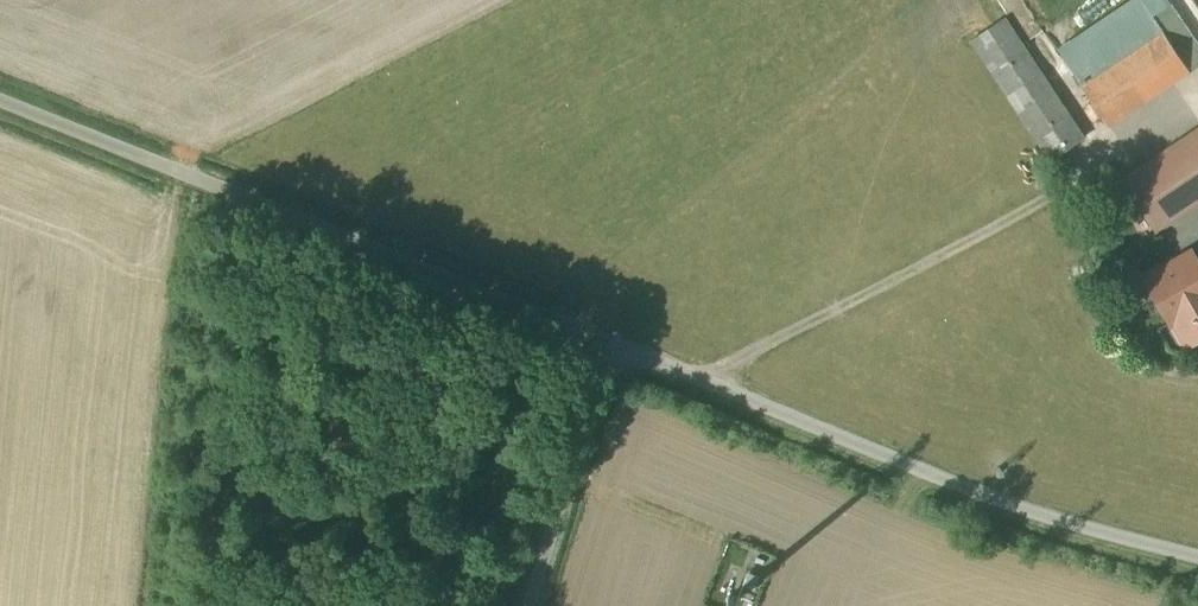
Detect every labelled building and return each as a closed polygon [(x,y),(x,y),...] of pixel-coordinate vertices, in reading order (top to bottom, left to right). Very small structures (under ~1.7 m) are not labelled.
[(1151,12),(1071,66),(1109,124),(1124,113),(1099,75),(1146,43),(1172,82),(1190,70),(1151,12)] [(1084,138),(1004,17),(974,38),(1053,159),(1084,138)] [(1146,43),(1099,75),(1124,113),(1172,82),(1146,43)] [(1129,184),(1156,225),(1197,197),(1197,138),(1129,184)] [(1167,267),(1162,266),(1150,273),(1149,278),(1147,278),(1172,321),(1175,319),(1189,344),(1197,339),(1197,261),(1193,252),(1167,267)]
